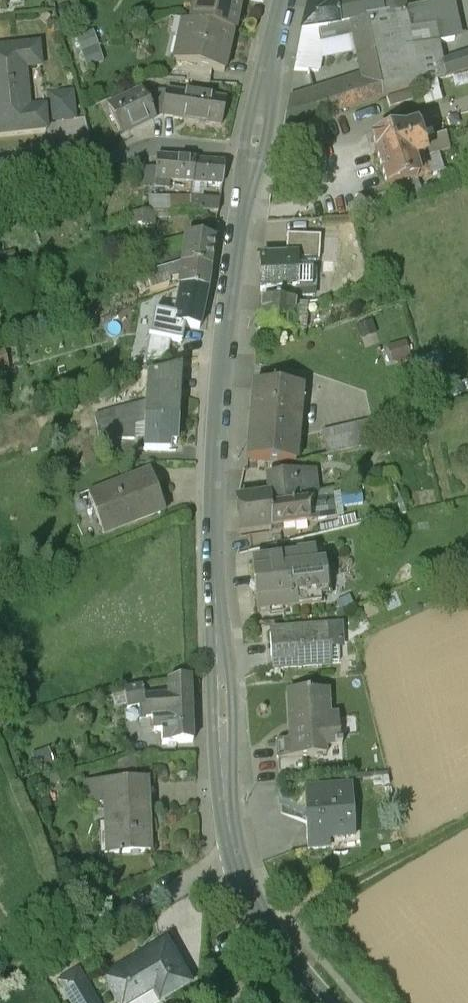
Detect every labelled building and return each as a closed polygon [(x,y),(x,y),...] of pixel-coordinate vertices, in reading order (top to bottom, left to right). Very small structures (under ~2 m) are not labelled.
[(207,3),(197,1),(193,22),(234,31),(241,0),(210,0),(207,3)] [(301,31),(319,28),(322,40),(353,35),(347,2),(330,5),(330,0),(309,0),(301,31)] [(347,2),(353,35),(358,58),(374,55),(412,47),(409,31),(402,0),(358,0),(347,2)] [(193,22),(186,21),(182,37),(180,36),(175,58),(214,67),(225,69),(234,31),(193,22)] [(434,26),(409,31),(412,47),(437,43),(434,26)] [(319,28),(301,31),(294,68),(312,70),(319,28)] [(78,38),(87,66),(105,60),(96,33),(78,38)] [(0,49),(0,135),(46,130),(44,109),(30,110),(26,69),(40,67),(37,45),(0,49)] [(412,47),(374,55),(382,97),(420,85),(417,71),(412,47)] [(362,76),(314,91),(322,115),(382,97),(374,55),(358,58),(362,76)] [(417,71),(420,85),(445,77),(467,70),(467,55),(417,71)] [(214,67),(175,58),(170,79),(210,82),(214,67)] [(226,99),(187,92),(187,94),(167,90),(163,113),(183,116),(183,118),(221,125),(226,99)] [(314,91),(288,99),(283,128),(322,115),(314,91)] [(73,92),(49,93),(51,121),(76,119),(73,92)] [(142,94),(115,107),(126,131),(154,118),(142,94)] [(316,121),(281,132),(286,148),(322,137),(316,121)] [(402,132),(371,142),(374,154),(376,154),(387,190),(417,181),(416,180),(427,177),(422,159),(433,156),(428,142),(419,145),(414,130),(403,133),(402,132)] [(194,158),(158,155),(156,169),(151,168),(150,177),(156,177),(155,185),(169,187),(170,179),(192,181),(194,158)] [(224,161),(194,158),(192,181),(198,181),(222,183),(224,161)] [(190,196),(142,196),(142,212),(189,212),(190,196)] [(219,200),(190,197),(189,212),(217,212),(219,200)] [(280,256),(260,257),(260,289),(297,288),(313,287),(316,287),(315,267),(302,268),(302,259),(319,260),(320,236),(287,234),(285,255),(280,254),(280,256)] [(214,239),(165,240),(161,247),(163,258),(145,262),(148,273),(162,269),(183,264),(210,268),(214,239)] [(210,268),(183,264),(162,269),(148,273),(145,274),(150,290),(170,286),(168,281),(181,278),(180,287),(207,290),(210,268)] [(180,287),(178,306),(172,304),(170,309),(163,308),(162,313),(154,311),(148,337),(171,339),(181,342),(185,327),(199,327),(207,290),(180,287)] [(313,287),(297,288),(298,295),(313,295),(313,287)] [(296,303),(260,301),(257,329),(294,332),(294,330),(304,331),(305,319),(295,318),(296,303)] [(171,339),(148,337),(144,362),(167,358),(171,339)] [(0,356),(0,370),(10,368),(7,354),(0,356)] [(181,366),(147,376),(146,404),(146,416),(177,417),(181,366)] [(111,383),(96,387),(99,399),(115,394),(111,383)] [(302,387),(254,383),(249,456),(296,460),(302,387)] [(139,407),(95,417),(97,427),(100,428),(118,423),(141,416),(146,416),(146,404),(139,407)] [(141,416),(118,423),(118,438),(122,438),(135,438),(136,427),(146,427),(146,416),(141,416)] [(177,417),(146,416),(146,427),(145,435),(139,435),(139,449),(168,450),(169,441),(177,442),(177,417)] [(373,420),(322,431),(327,453),(378,442),(373,420)] [(100,428),(99,428),(103,452),(120,453),(122,438),(118,438),(118,423),(100,428)] [(288,469),(272,471),(272,476),(269,476),(271,494),(272,504),(301,500),(300,494),(315,491),(310,464),(288,467),(288,469)] [(128,478),(89,494),(102,525),(133,512),(136,520),(164,509),(152,479),(132,487),(128,478)] [(315,491),(300,494),(301,500),(306,499),(309,519),(328,516),(323,490),(315,491)] [(271,494),(238,497),(239,528),(270,524),(270,504),(272,504),(271,494)] [(272,504),(270,504),(270,524),(309,519),(306,499),(301,500),(272,504)] [(350,544),(314,549),(316,563),(328,561),(331,589),(319,590),(321,602),(290,606),(292,618),(338,612),(357,604),(354,578),(369,576),(368,563),(358,564),(358,559),(352,560),(350,544)] [(314,549),(297,551),(297,553),(263,557),(263,558),(252,559),(253,570),(252,570),(253,579),(249,584),(255,589),(256,598),(257,598),(258,608),(270,607),(270,606),(279,605),(282,607),(290,606),(321,602),(319,590),(331,589),(328,561),(316,563),(314,549)] [(340,627),(271,631),(273,667),(325,664),(324,646),(330,646),(330,647),(338,647),(341,642),(340,627)] [(190,676),(168,680),(169,714),(192,710),(190,676)] [(142,684),(123,688),(127,707),(145,704),(142,684)] [(309,689),(288,690),(291,739),(277,739),(278,757),(302,756),(326,755),(326,746),(340,746),(338,716),(324,717),(323,690),(309,691),(309,689)] [(192,710),(169,714),(169,726),(162,727),(163,742),(194,741),(192,710)] [(147,730),(133,730),(133,755),(147,755),(147,730)] [(302,756),(278,757),(279,771),(303,770),(302,756)] [(143,780),(85,782),(86,804),(110,803),(112,852),(107,852),(107,853),(149,851),(148,821),(145,821),(143,780)] [(350,788),(308,790),(310,821),(307,821),(308,848),(328,847),(327,833),(351,831),(352,836),(353,836),(350,788)] [(104,977),(119,1002),(156,1002),(190,983),(166,941),(104,977)] [(77,971),(60,981),(73,1002),(95,1002),(77,971)]
